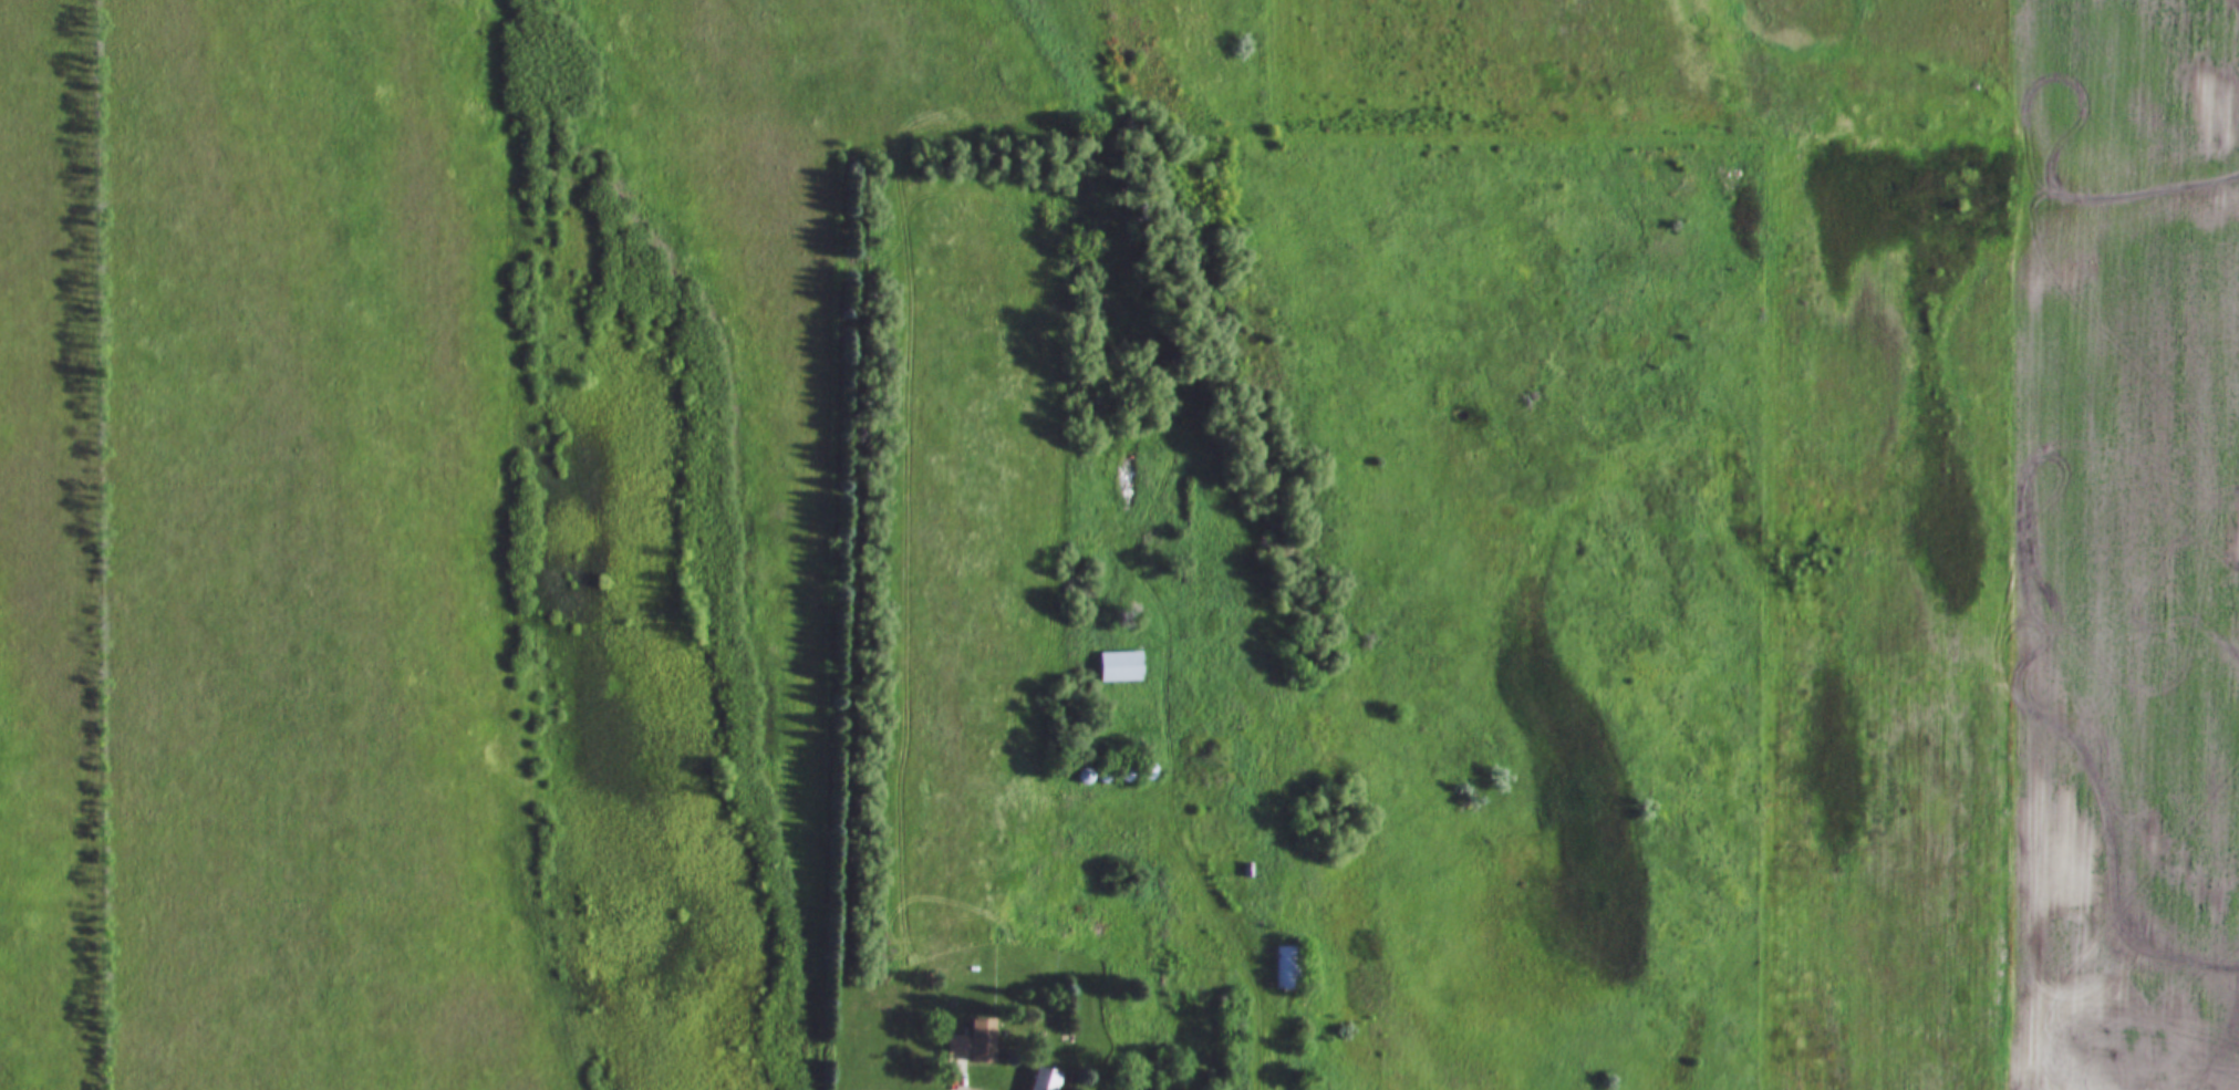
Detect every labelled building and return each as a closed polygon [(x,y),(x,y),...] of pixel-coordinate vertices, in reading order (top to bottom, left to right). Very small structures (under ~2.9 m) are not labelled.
[(1139,682),(1139,652),(1097,652),(1097,682),(1139,682)] [(1128,782),(1128,767),(1114,767),(1115,782),(1128,782)] [(1077,784),(1089,783),(1088,772),(1076,773),(1077,784)] [(1293,948),(1275,948),(1275,990),(1293,990),(1293,948)] [(992,1021),(968,1021),(967,1037),(945,1036),(944,1074),(963,1074),(964,1064),(991,1065),(992,1021)]
